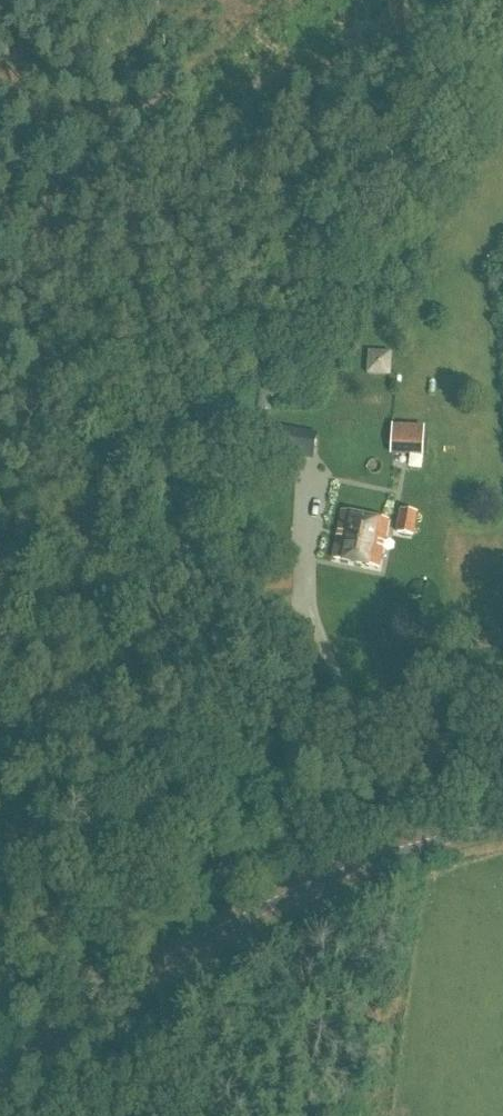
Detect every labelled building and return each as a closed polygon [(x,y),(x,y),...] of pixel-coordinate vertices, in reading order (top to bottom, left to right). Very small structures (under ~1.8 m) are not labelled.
[(369,352),(368,375),(391,376),(392,352),(369,351),(369,352)] [(423,457),(424,427),(392,425),(391,455),(423,457)] [(313,459),(318,433),(274,426),(269,452),(313,459)] [(413,536),(418,513),(401,510),(396,532),(413,536)] [(380,567),(390,520),(344,511),(334,558),(380,567)]
